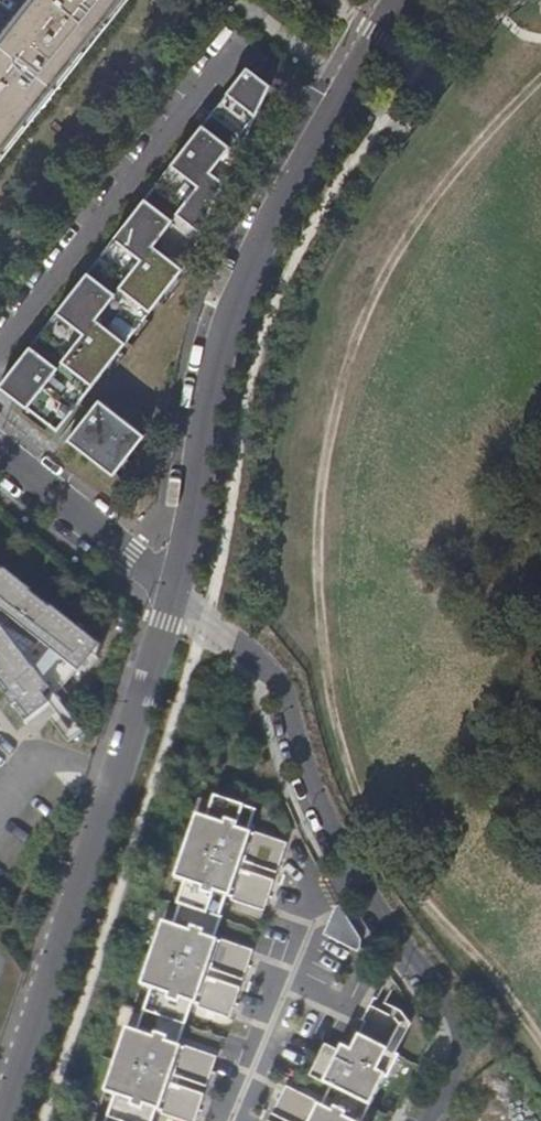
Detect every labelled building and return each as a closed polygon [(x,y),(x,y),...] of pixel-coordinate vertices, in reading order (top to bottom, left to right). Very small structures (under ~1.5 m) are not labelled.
[(0,49),(0,147),(117,0),(39,0),(0,49)] [(149,313),(272,86),(248,68),(211,114),(238,135),(230,145),(204,124),(154,188),(181,208),(173,218),(146,198),(97,261),(123,281),(115,291),(89,271),(39,334),(66,354),(58,364),(31,343),(0,384),(58,429),(74,409),(68,404),(79,391),(85,395),(97,380),(91,375),(101,362),(107,367),(132,336),(126,331),(137,317),(142,322),(149,313)] [(100,397),(68,438),(114,474),(146,433),(100,397)] [(3,701),(0,704),(0,707),(7,716),(12,712),(24,727),(45,712),(38,703),(65,669),(77,679),(91,661),(95,664),(99,651),(0,571),(0,697),(3,701)] [(244,805),(217,797),(211,815),(200,811),(178,874),(189,878),(180,903),(223,917),(229,897),(264,908),(286,842),(254,831),(255,827),(239,821),(244,805)] [(223,917),(180,903),(174,920),(165,917),(144,979),(154,983),(146,1008),(185,1021),(194,1002),(229,1013),(252,947),(219,936),(218,932),(223,917)] [(340,905),(337,906),(326,933),(359,949),(361,945),(361,939),(340,905)] [(146,1008),(138,1027),(129,1024),(108,1086),(118,1089),(110,1115),(128,1120),(152,1120),(158,1108),(193,1120),(215,1054),(183,1043),(181,1039),(185,1021),(146,1008)] [(390,1046),(362,1032),(354,1048),(346,1044),(342,1052),(326,1044),(310,1076),(333,1087),(370,1105),(388,1070),(380,1066),(390,1046)] [(370,1105),(333,1087),(321,1104),(288,1088),(271,1120),(362,1120),(370,1105)]
